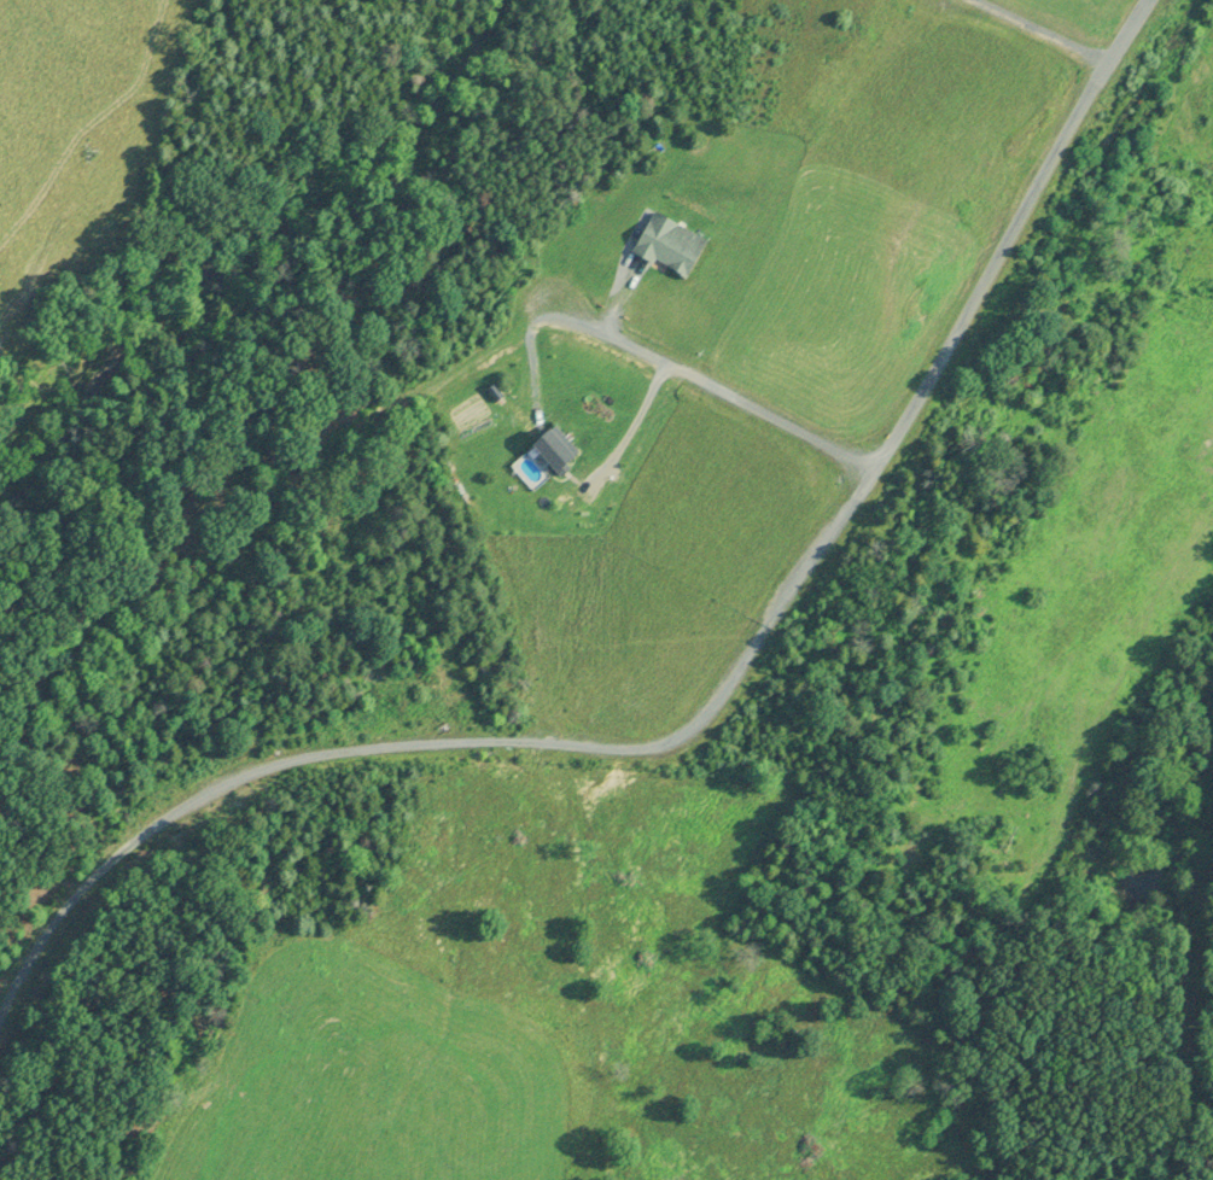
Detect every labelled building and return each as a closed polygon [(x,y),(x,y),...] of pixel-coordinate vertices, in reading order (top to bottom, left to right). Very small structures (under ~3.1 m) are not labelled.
[(706,240),(652,211),(619,271),(640,283),(645,274),(634,267),(639,257),(683,281),(706,240)]
